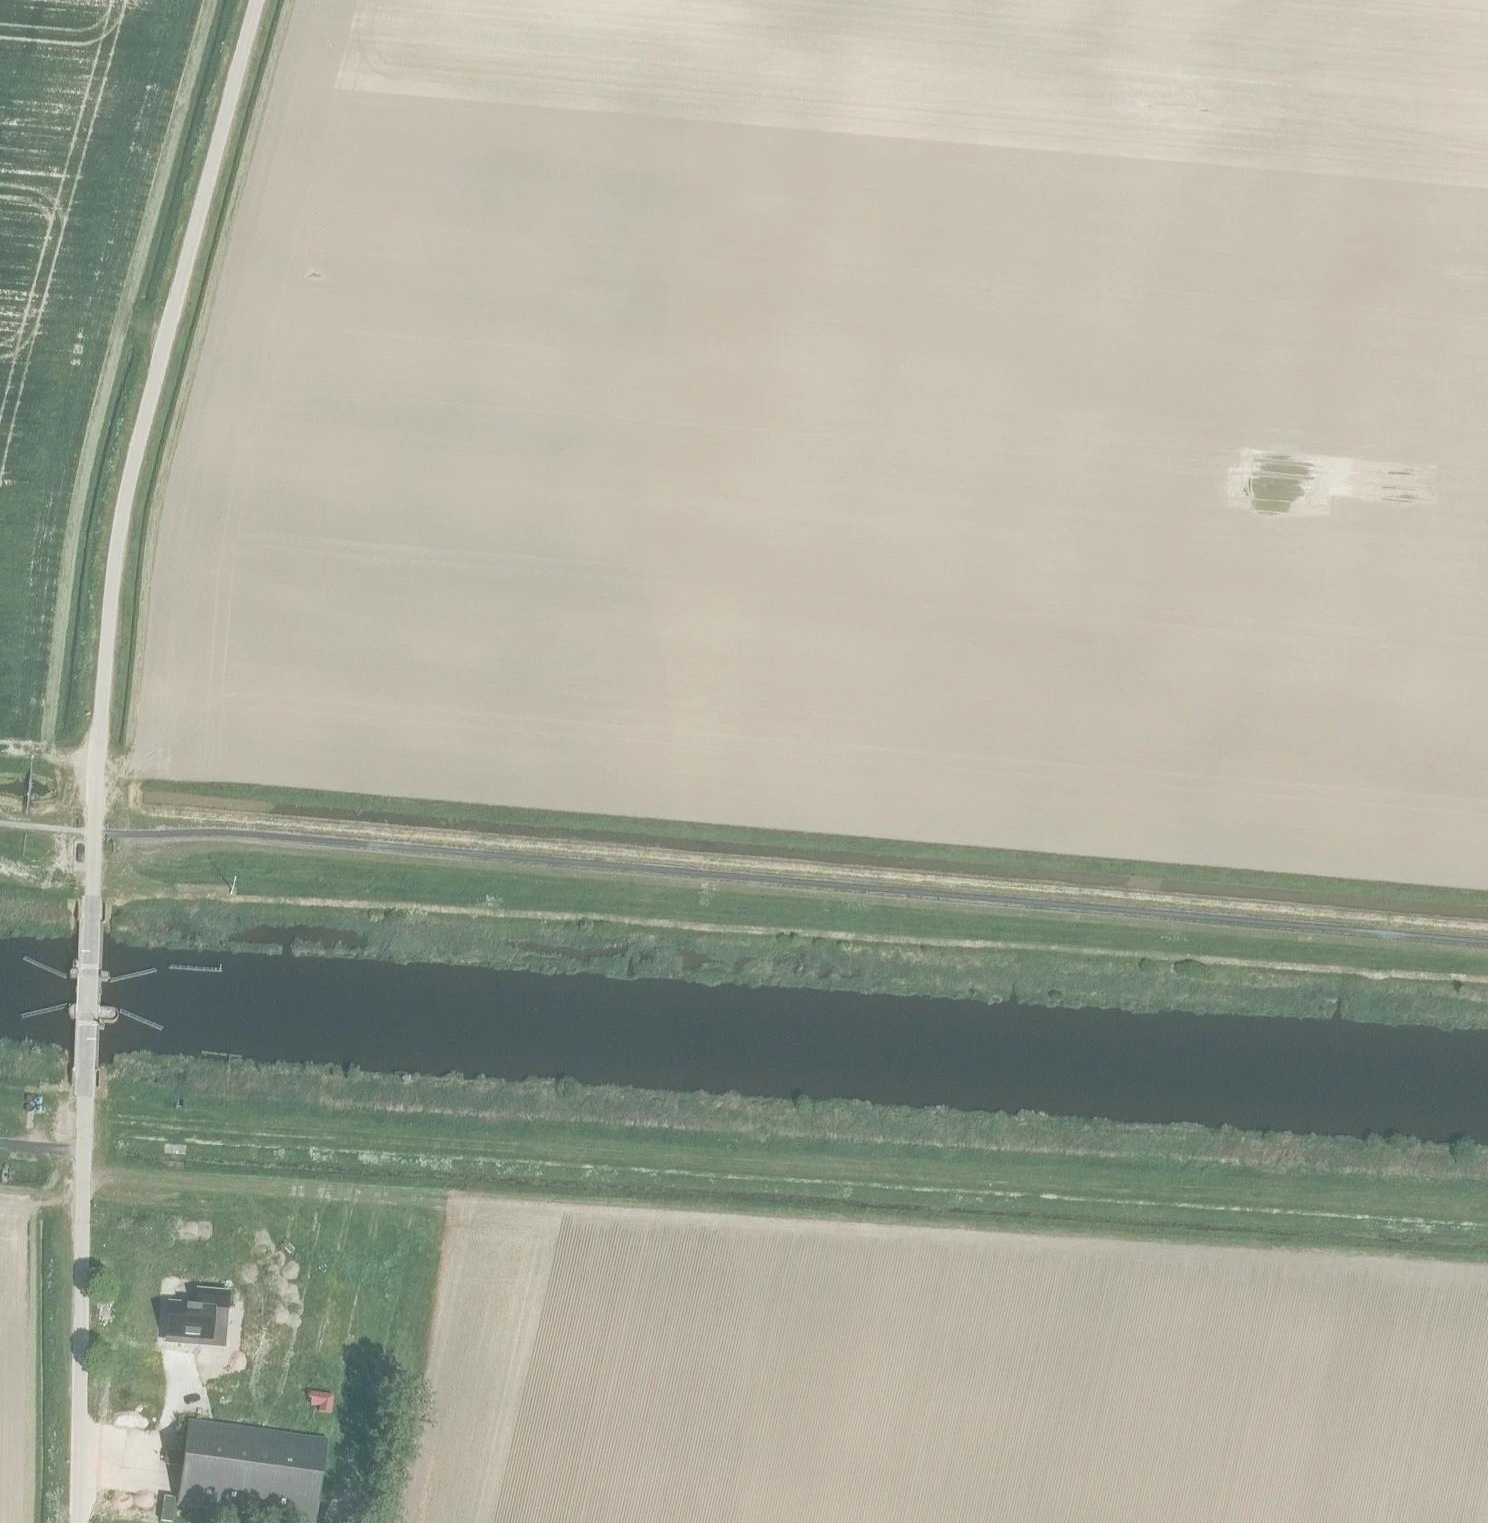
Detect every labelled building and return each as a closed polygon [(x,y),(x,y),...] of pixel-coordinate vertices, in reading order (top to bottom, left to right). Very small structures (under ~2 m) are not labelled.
[(168,1329),(167,1337),(214,1341),(216,1317),(227,1318),(229,1294),(198,1291),(196,1307),(170,1305),(168,1329)] [(319,1411),(331,1413),(334,1396),(312,1392),(310,1404),(320,1406),(319,1411)] [(311,1522),(317,1522),(327,1440),(189,1422),(177,1505),(311,1522)] [(166,1453),(165,1466),(181,1466),(182,1454),(166,1453)]
